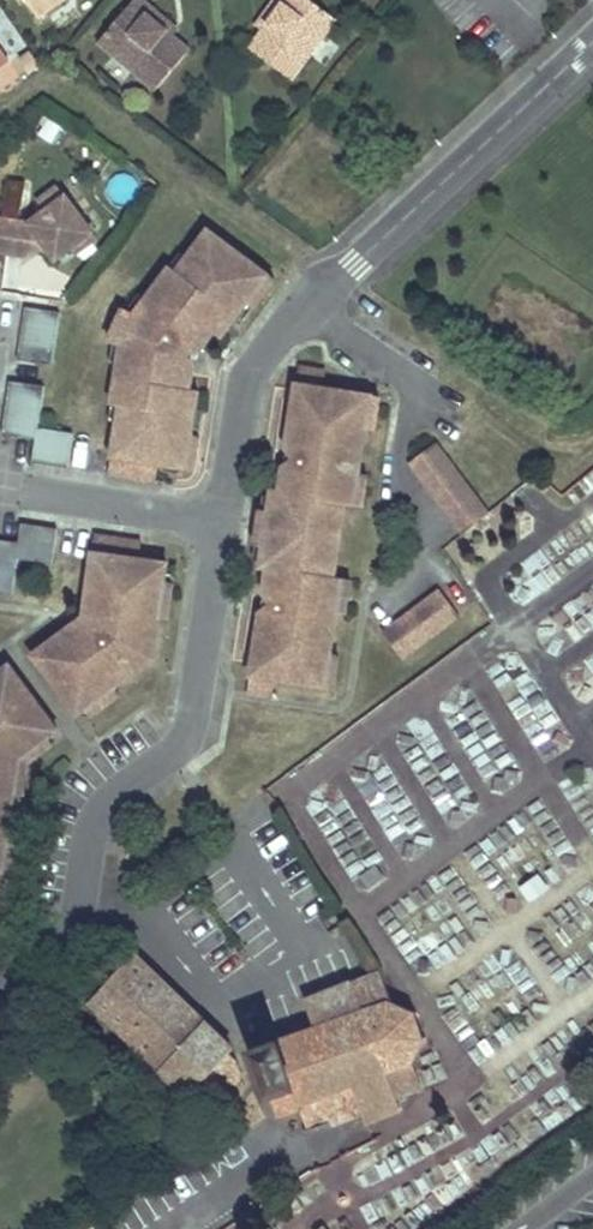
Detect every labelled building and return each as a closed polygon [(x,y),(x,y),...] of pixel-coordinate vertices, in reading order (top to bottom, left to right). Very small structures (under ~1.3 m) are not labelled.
[(40,17),(65,0),(28,0),(40,17)] [(100,41),(157,88),(191,48),(174,34),(150,14),(156,7),(147,0),(135,0),(100,41)] [(249,46),(293,79),(337,19),(312,0),(281,0),(282,1),(262,28),(249,46)] [(281,0),(273,0),(255,23),(262,28),(282,1),(281,0)] [(150,14),(174,34),(180,27),(156,7),(150,14)] [(0,44),(0,65),(10,59),(0,44)] [(90,239),(56,190),(35,205),(42,215),(31,223),(14,221),(9,258),(26,260),(42,249),(53,265),(68,255),(90,239)] [(9,258),(14,221),(0,219),(0,257),(9,258)] [(185,377),(186,367),(188,367),(190,366),(193,365),(194,363),(195,361),(195,358),(195,356),(194,354),(193,352),(192,351),(198,342),(206,348),(215,334),(223,339),(233,325),(249,302),(245,299),(264,273),(207,232),(187,260),(176,274),(170,269),(147,302),(125,332),(120,372),(115,411),(123,412),(120,429),(114,476),(118,482),(160,487),(162,469),(185,472),(190,440),(195,441),(198,413),(201,396),(192,394),(194,378),(185,377)] [(90,239),(68,255),(74,263),(96,247),(90,239)] [(180,256),(170,269),(176,274),(187,260),(180,256)] [(257,307),(276,281),(264,273),(245,299),(249,302),(257,307)] [(117,329),(125,332),(147,302),(140,297),(117,329)] [(241,330),(257,307),(249,302),(233,325),(241,330)] [(56,374),(63,321),(28,317),(21,369),(56,374)] [(117,329),(112,371),(120,372),(125,332),(117,329)] [(283,679),(326,685),(330,653),(337,608),(341,576),(351,502),(356,470),(362,424),(366,393),(326,387),(329,369),(302,365),(292,439),(301,440),(300,449),(299,449),(298,449),(296,449),(295,450),(293,450),(292,452),(291,453),(290,454),(289,456),(289,458),(289,460),(290,461),(291,462),(291,464),(292,465),(293,466),(295,466),(296,467),(297,467),(296,476),(287,475),(285,491),(277,490),(276,496),(267,560),(266,567),(274,568),(272,584),(281,585),(279,594),(278,594),(276,594),(274,595),(272,596),(271,598),(270,600),(269,602),(269,604),(270,606),(271,608),(273,610),(275,611),(277,612),(276,621),(267,620),(258,686),(264,695),(280,697),(283,679)] [(48,395),(14,391),(6,444),(40,448),(37,472),(73,477),(77,442),(43,437),(48,395)] [(362,424),(379,427),(383,395),(366,393),(362,424)] [(123,412),(115,411),(112,428),(120,429),(123,412)] [(198,413),(195,441),(204,442),(207,415),(198,413)] [(195,441),(190,440),(185,472),(200,474),(204,442),(195,441)] [(435,443),(408,465),(463,534),(491,512),(435,443)] [(368,504),(373,473),(356,470),(351,502),(368,504)] [(260,559),(267,560),(276,496),(269,495),(260,559)] [(0,545),(0,598),(18,600),(22,563),(57,567),(61,532),(25,528),(23,547),(0,545)] [(145,564),(148,546),(109,541),(100,548),(92,609),(101,610),(100,618),(96,617),(93,617),(89,619),(87,622),(86,625),(86,628),(79,633),(74,626),(33,657),(78,717),(88,710),(115,690),(124,684),(118,676),(136,663),(141,670),(163,654),(167,624),(171,591),(174,568),(145,564)] [(353,610),(358,578),(341,576),(337,608),(353,610)] [(384,630),(404,658),(461,617),(440,589),(384,630)] [(171,591),(167,624),(176,625),(180,592),(171,591)] [(343,687),(347,655),(330,653),(326,685),(343,687)] [(124,684),(141,670),(136,663),(118,676),(124,684)] [(3,879),(6,860),(9,842),(16,794),(21,759),(49,738),(59,731),(10,666),(0,674),(0,902),(3,879)] [(115,690),(88,710),(94,717),(121,697),(115,690)] [(49,738),(21,759),(31,764),(54,746),(49,738)] [(31,764),(21,759),(16,794),(26,796),(31,764)] [(9,842),(6,860),(16,862),(18,843),(9,842)] [(16,862),(6,860),(3,879),(13,880),(16,862)] [(524,888),(533,900),(549,888),(540,876),(524,888)] [(243,1076),(229,1053),(234,1048),(136,954),(91,1000),(210,1114),(243,1076)] [(306,1002),(316,1028),(252,1051),(269,1099),(274,1097),(281,1117),(302,1110),(310,1131),(363,1112),(366,1119),(402,1106),(399,1097),(424,1088),(413,1058),(423,1040),(414,1014),(394,1007),(383,975),(306,1002)] [(249,1124),(258,1117),(250,1104),(240,1111),(249,1124)]
